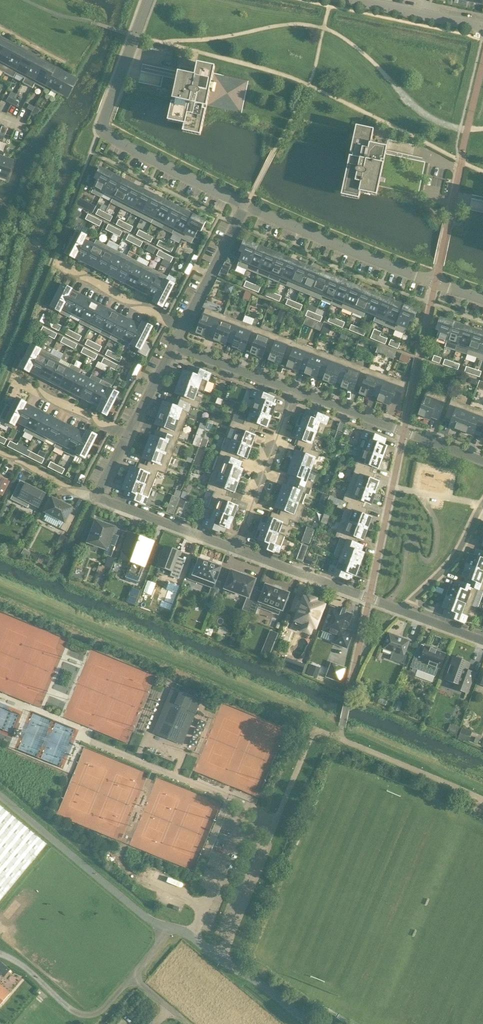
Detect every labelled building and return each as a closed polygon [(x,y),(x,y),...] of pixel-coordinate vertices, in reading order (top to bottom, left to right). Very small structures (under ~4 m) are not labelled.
[(9,41),(8,41),(7,43),(3,41),(4,39),(0,36),(0,57),(9,41)] [(9,41),(0,57),(0,71),(4,73),(18,46),(17,48),(13,46),(14,44),(9,41)] [(18,46),(4,73),(14,78),(16,74),(28,51),(27,51),(26,53),(22,51),(23,49),(18,46)] [(33,54),(28,51),(16,74),(25,79),(22,83),(23,83),(36,59),(32,56),(33,54)] [(33,88),(35,84),(46,64),(36,59),(23,83),(33,88)] [(142,63),(139,81),(162,86),(164,74),(172,76),(173,69),(142,63)] [(46,64),(35,84),(44,89),(48,83),(54,71),(55,69),(46,64)] [(180,66),(174,90),(168,122),(184,126),(183,133),(200,136),(201,131),(207,106),(242,113),(248,81),(214,73),(215,68),(197,64),(196,69),(180,66)] [(59,74),(54,71),(48,83),(53,86),(52,88),(63,94),(72,78),(61,72),(59,74)] [(11,105),(14,100),(8,97),(6,102),(11,105)] [(40,110),(35,107),(32,111),(31,114),(36,117),(40,110)] [(388,139),(372,136),(374,131),(356,127),(341,197),(359,201),(360,194),(376,197),(379,186),(418,195),(425,162),(386,153),(387,148),(386,148),(388,139)] [(3,178),(9,160),(0,157),(0,177),(3,178)] [(101,197),(112,175),(100,169),(95,178),(98,179),(91,192),(101,197)] [(111,202),(122,180),(119,178),(120,176),(114,173),(113,175),(112,175),(101,197),(104,192),(113,197),(111,202)] [(121,207),(133,185),(126,182),(122,180),(111,202),(121,207)] [(131,213),(143,190),(139,188),(140,186),(134,184),(133,185),(121,207),(131,213)] [(141,218),(153,195),(147,192),(146,192),(143,190),(131,213),(141,218)] [(152,223),(163,201),(159,199),(160,197),(155,194),(154,196),(153,195),(141,218),(152,223)] [(162,228),(173,205),(167,202),(167,203),(163,201),(152,223),(162,228)] [(93,213),(94,210),(95,208),(88,204),(86,209),(93,213)] [(172,233),(183,211),(180,209),(181,207),(175,204),(174,206),(173,205),(162,228),(172,233)] [(103,218),(106,213),(98,209),(96,215),(103,218)] [(183,211),(172,233),(182,238),(193,216),(194,216),(187,213),(183,211)] [(113,217),(106,213),(103,218),(110,222),(113,217)] [(85,219),(92,223),(95,218),(88,214),(85,219)] [(193,216),(182,238),(192,243),(198,230),(201,232),(206,222),(193,216)] [(95,218),(92,223),(99,227),(102,221),(95,218)] [(123,229),(126,223),(119,220),(116,225),(123,229)] [(126,223),(123,229),(130,232),(133,227),(126,223)] [(106,230),(113,233),(115,228),(108,224),(106,230)] [(115,228),(113,233),(120,237),(123,232),(115,228)] [(143,239),(146,234),(139,230),(136,235),(143,239)] [(66,254),(74,259),(86,235),(77,231),(66,254)] [(146,234),(143,239),(151,243),(153,237),(146,234)] [(75,257),(85,262),(96,241),(93,245),(84,240),(86,236),(86,235),(74,259),(75,257)] [(109,245),(118,249),(120,243),(116,242),(117,237),(112,235),(109,245)] [(133,244),(136,238),(129,235),(126,240),(133,244)] [(136,238),(133,244),(140,247),(143,242),(136,238)] [(164,249),(166,244),(159,240),(157,246),(164,249)] [(85,262),(95,267),(106,246),(96,241),(85,262)] [(247,269),(256,246),(244,241),(240,251),(243,252),(237,265),(247,269)] [(166,244),(164,249),(171,253),(174,248),(166,244)] [(156,249),(149,245),(146,250),(153,254),(156,249)] [(106,246),(95,267),(105,273),(116,251),(106,246)] [(267,251),(256,246),(247,269),(258,274),(267,251)] [(163,259),(166,254),(159,250),(156,256),(163,259)] [(105,273),(115,278),(126,256),(116,251),(105,273)] [(268,278),(278,255),(276,254),(277,253),(272,251),(271,252),(267,251),(258,274),(268,278)] [(166,254),(163,259),(171,263),(173,258),(166,254)] [(193,264),(194,262),(197,257),(191,254),(188,261),(193,264)] [(288,259),(278,255),(268,278),(279,282),(288,259)] [(115,278),(126,283),(137,262),(126,256),(115,278)] [(289,287),(299,263),(297,263),(298,261),(293,259),(292,261),(288,259),(279,282),(289,287)] [(126,283),(136,288),(147,267),(137,262),(126,283)] [(309,268),(299,263),(289,287),(300,291),(309,268)] [(188,274),(191,267),(186,264),(183,271),(188,274)] [(147,267),(136,288),(146,293),(157,272),(147,267)] [(310,295),(320,272),(318,272),(319,270),(314,268),(313,269),(309,268),(300,291),(310,295)] [(233,274),(228,272),(221,269),(219,275),(230,280),(233,274)] [(146,293),(156,298),(156,299),(167,277),(157,272),(146,293)] [(330,276),(320,272),(310,295),(321,300),(330,276)] [(334,278),(330,276),(321,300),(331,304),(341,281),(340,280),(340,279),(335,276),(334,278)] [(156,299),(156,298),(153,303),(162,308),(174,284),(166,280),(167,277),(156,299)] [(251,290),(253,284),(246,281),(244,287),(251,290)] [(342,308),(351,285),(341,281),(331,304),(342,308)] [(253,284),(251,290),(258,293),(261,287),(253,284)] [(51,308),(60,312),(71,289),(63,285),(51,308)] [(355,287),(351,285),(342,308),(353,313),(362,289),(361,289),(361,287),(356,285),(355,287)] [(72,289),(71,289),(60,312),(70,318),(72,313),(81,296),(71,291),(72,289)] [(373,294),(362,289),(353,313),(363,317),(373,294)] [(272,299),(274,293),(267,290),(265,296),(272,299)] [(274,293),(272,299),(279,302),(281,296),(274,293)] [(374,321),(383,298),(382,297),(382,296),(377,294),(377,295),(373,294),(363,317),(366,311),(375,315),(373,321),(374,321)] [(91,301),(81,296),(72,313),(82,318),(91,301)] [(394,302),(383,298),(374,321),(384,326),(394,302)] [(293,308),(295,302),(288,299),(286,305),(293,308)] [(91,301),(82,318),(80,323),(90,328),(92,323),(101,306),(91,301)] [(295,302),(293,308),(300,311),(303,305),(295,302)] [(398,304),(394,302),(384,326),(395,330),(404,307),(403,306),(404,304),(398,302),(398,304)] [(111,311),(101,306),(92,323),(90,328),(100,333),(103,329),(102,328),(111,311)] [(404,307),(395,330),(405,334),(410,321),(413,322),(417,312),(404,307)] [(214,341),(224,315),(205,308),(196,334),(202,336),(208,338),(210,332),(216,334),(214,340),(214,341)] [(121,317),(111,311),(102,328),(103,329),(112,333),(113,334),(121,317)] [(313,319),(315,314),(308,311),(306,316),(313,319)] [(315,314),(313,319),(320,322),(322,317),(315,314)] [(232,347),(242,322),(224,315),(214,341),(220,343),(226,345),(228,338),(234,341),(232,347)] [(121,344),(123,339),(131,322),(121,317),(113,334),(112,333),(110,338),(121,344)] [(335,325),(337,320),(330,317),(328,322),(335,325)] [(52,328),(54,322),(47,319),(44,324),(52,328)] [(445,347),(452,323),(439,319),(436,329),(439,330),(436,338),(446,341),(444,347),(445,347)] [(345,323),(337,320),(335,325),(342,328),(345,323)] [(54,322),(52,328),(59,331),(61,326),(54,322)] [(123,339),(132,344),(133,344),(141,327),(131,322),(123,339)] [(143,322),(141,327),(133,344),(132,344),(131,346),(140,350),(152,327),(143,322)] [(250,354),(260,328),(242,322),(232,347),(238,349),(244,351),(246,345),(252,347),(250,354)] [(452,323),(445,347),(456,351),(463,327),(459,325),(460,324),(454,322),(454,324),(452,323)] [(324,323),(322,330),(330,333),(332,326),(324,323)] [(356,333),(359,328),(351,325),(349,330),(356,333)] [(47,336),(50,330),(43,327),(40,332),(47,336)] [(456,351),(466,354),(474,330),(463,327),(456,351)] [(269,361),(278,335),(260,328),(250,354),(256,356),(262,358),(264,352),(270,354),(268,361),(269,361)] [(359,328),(356,333),(364,336),(366,331),(359,328)] [(72,338),(75,333),(67,329),(65,334),(72,338)] [(482,340),(482,333),(481,332),(481,331),(476,329),(475,331),(474,330),(466,354),(477,357),(482,340)] [(57,334),(50,330),(47,336),(55,339),(57,334)] [(82,336),(75,333),(72,338),(79,342),(82,336)] [(378,341),(380,336),(373,333),(370,338),(378,341)] [(287,367),(296,342),(278,335),(269,361),(274,363),(275,363),(280,365),(282,359),(289,361),(286,367),(287,367)] [(380,336),(378,341),(385,344),(387,339),(380,336)] [(68,346),(70,341),(63,337),(61,342),(68,346)] [(92,348),(95,343),(88,339),(85,345),(92,348)] [(389,345),(398,349),(400,344),(391,340),(389,345)] [(78,344),(70,341),(68,346),(75,350),(78,344)] [(305,374),(314,349),(296,342),(287,367),(293,370),(298,371),(301,365),(307,368),(304,374),(305,374)] [(102,347),(95,343),(92,348),(99,352),(102,347)] [(29,372),(41,349),(32,345),(20,368),(29,372)] [(88,356),(91,351),(84,348),(81,353),(88,356)] [(40,376),(51,354),(41,349),(29,372),(29,373),(30,371),(40,376)] [(323,381),(333,355),(314,349),(305,374),(311,376),(316,378),(319,372),(325,374),(323,381)] [(112,359),(115,354),(108,350),(105,355),(112,359)] [(98,355),(91,351),(88,356),(95,360),(98,355)] [(50,381),(61,360),(51,354),(40,376),(50,381)] [(122,357),(115,354),(112,359),(120,363),(122,357)] [(402,354),(401,360),(410,362),(411,356),(402,354)] [(344,381),(351,362),(333,355),(323,381),(329,383),(335,385),(337,379),(343,381),(344,381)] [(441,358),(434,356),(432,361),(439,364),(441,358)] [(108,367),(111,362),(104,358),(101,363),(108,367)] [(450,368),(452,362),(444,359),(443,365),(450,368)] [(60,386),(71,365),(68,369),(59,364),(61,360),(50,381),(60,386)] [(118,365),(111,362),(108,367),(115,371),(118,365)] [(132,369),(138,372),(141,365),(136,362),(132,369)] [(359,394),(369,369),(351,362),(344,381),(343,381),(341,387),(347,390),(353,392),(355,386),(361,388),(359,394)] [(460,364),(452,362),(450,368),(458,370),(460,364)] [(70,391),(81,370),(71,365),(60,386),(70,391)] [(179,382),(204,391),(211,374),(192,367),(190,373),(184,371),(179,382)] [(472,375),(474,369),(466,367),(464,372),(472,375)] [(378,401),(387,376),(369,369),(359,394),(365,397),(365,396),(371,398),(373,392),(379,395),(377,401),(378,401)] [(481,372),(474,369),(472,375),(479,377),(481,372)] [(80,397),(89,380),(79,375),(81,370),(70,391),(80,397)] [(131,372),(127,379),(133,382),(136,374),(131,372)] [(89,380),(80,397),(90,402),(101,380),(91,375),(89,380)] [(387,376),(378,401),(383,403),(389,405),(391,399),(399,402),(406,382),(387,376)] [(98,412),(111,386),(101,380),(90,402),(100,407),(98,411),(98,412)] [(172,399),(198,409),(201,402),(194,400),(198,390),(204,392),(204,391),(179,382),(175,394),(176,394),(181,396),(179,401),(172,398),(172,399)] [(111,386),(98,412),(107,416),(118,393),(110,389),(112,386),(111,386)] [(252,409),(271,416),(275,405),(274,404),(269,402),(271,396),(252,390),(250,396),(256,399),(252,409)] [(432,414),(439,416),(446,397),(427,390),(418,416),(424,418),(430,420),(432,414)] [(14,426),(26,403),(18,398),(6,422),(14,426)] [(198,409),(172,399),(170,404),(164,402),(159,413),(185,423),(191,406),(198,409)] [(449,427),(460,431),(470,406),(451,399),(444,418),(451,421),(449,427)] [(26,403),(14,426),(17,421),(26,426),(24,431),(35,410),(25,405),(26,403)] [(466,433),(472,435),(474,429),(481,432),(482,426),(482,411),(470,406),(460,431),(466,433)] [(252,409),(248,420),(234,415),(232,421),(258,431),(260,425),(266,427),(267,428),(271,416),(252,409)] [(35,410),(24,431),(34,436),(45,415),(35,410)] [(295,425),(316,433),(320,422),(326,425),(328,418),(310,411),(308,417),(301,414),(300,418),(298,417),(295,425)] [(185,423),(159,413),(155,425),(156,425),(161,427),(159,432),(178,440),(185,423)] [(45,415),(34,436),(44,441),(55,420),(45,415)] [(55,420),(44,441),(45,442),(47,437),(57,442),(54,446),(55,447),(66,425),(55,420)] [(226,437),(226,438),(251,447),(255,436),(254,435),(254,436),(249,434),(251,428),(258,431),(232,421),(229,427),(236,430),(232,440),(226,437)] [(66,425),(55,447),(65,452),(76,430),(66,425)] [(299,440),(297,445),(320,454),(320,453),(312,450),(315,444),(312,443),(316,433),(295,425),(294,425),(297,426),(293,437),(294,438),(294,437),(299,440)] [(76,430),(65,452),(75,457),(88,431),(86,435),(76,430)] [(88,431),(75,457),(77,454),(85,458),(97,435),(88,431)] [(357,448),(364,451),(382,458),(387,446),(386,446),(380,444),(383,438),(364,431),(357,448)] [(178,440),(159,432),(157,438),(152,436),(151,435),(147,447),(172,456),(178,440)] [(247,459),(251,447),(226,438),(219,455),(238,462),(241,456),(246,458),(247,459)] [(14,450),(17,445),(10,441),(7,446),(14,450)] [(17,445),(14,450),(22,454),(24,448),(17,445)] [(297,451),(293,463),(311,469),(315,459),(317,460),(320,454),(297,445),(304,448),(302,453),(297,451)] [(172,456),(147,447),(142,458),(143,459),(149,461),(147,466),(139,463),(166,473),(172,456)] [(201,465),(206,449),(200,447),(195,463),(201,465)] [(353,459),(357,461),(355,466),(375,474),(375,473),(370,472),(372,466),(378,469),(382,458),(364,451),(357,448),(353,459)] [(35,460),(37,455),(30,451),(28,457),(35,460)] [(45,459),(37,455),(35,460),(42,464),(45,459)] [(213,472),(238,481),(243,469),(242,469),(236,467),(238,462),(219,455),(213,472)] [(55,471),(58,465),(51,462),(48,467),(55,471)] [(166,473),(139,463),(137,469),(132,467),(131,467),(127,478),(124,477),(152,488),(158,471),(166,474),(166,473)] [(293,482),(311,489),(313,482),(307,480),(311,469),(293,463),(288,474),(295,477),(293,482)] [(58,465),(55,471),(62,474),(65,469),(58,465)] [(375,474),(355,466),(355,467),(356,467),(349,484),(375,493),(379,482),(378,481),(373,480),(375,474)] [(234,493),(238,481),(213,472),(207,489),(233,498),(226,495),(228,490),(233,492),(234,493)] [(75,481),(80,484),(84,477),(78,474),(75,481)] [(2,496),(9,482),(0,477),(0,495),(2,496)] [(152,488),(124,477),(121,485),(124,486),(122,490),(123,490),(129,492),(127,498),(145,505),(152,488)] [(311,489),(293,482),(290,488),(285,486),(285,485),(284,485),(280,497),(305,506),(305,505),(303,504),(306,494),(309,495),(311,489)] [(38,507),(45,494),(44,494),(44,493),(33,487),(32,488),(26,484),(23,489),(17,486),(10,499),(27,508),(30,503),(38,507)] [(343,501),(348,503),(348,502),(362,508),(364,502),(370,504),(371,505),(375,493),(349,484),(343,501)] [(172,503),(184,508),(189,492),(177,488),(172,503)] [(214,492),(208,508),(233,518),(238,506),(237,506),(231,504),(233,498),(207,489),(214,492)] [(324,510),(328,497),(323,495),(319,509),(324,510)] [(275,514),(298,523),(305,506),(280,497),(276,508),(277,508),(282,510),(280,515),(275,513),(275,514)] [(45,512),(64,522),(61,529),(67,532),(75,516),(69,513),(72,508),(65,504),(59,501),(52,498),(45,512)] [(348,502),(348,503),(342,520),(367,529),(372,517),(371,517),(365,515),(367,510),(362,508),(348,502)] [(233,518),(208,508),(208,509),(214,511),(211,521),(204,519),(202,526),(221,533),(223,527),(228,529),(229,529),(233,518)] [(266,517),(262,528),(287,538),(287,537),(281,535),(285,525),(291,527),(294,521),(298,523),(275,514),(272,519),(267,517),(266,517)] [(367,529),(342,520),(336,536),(360,545),(355,543),(357,538),(363,540),(367,529)] [(112,533),(114,528),(96,521),(88,543),(106,549),(104,555),(111,557),(119,535),(112,533)] [(287,538),(262,528),(258,540),(259,540),(264,542),(262,548),(280,555),(287,538)] [(147,559),(153,542),(129,533),(123,550),(134,554),(131,562),(132,562),(126,577),(138,581),(143,566),(144,566),(147,559)] [(340,539),(334,555),(360,564),(364,553),(358,551),(360,545),(336,536),(335,537),(340,539)] [(180,552),(165,546),(163,552),(161,551),(158,559),(160,560),(158,566),(172,571),(170,576),(178,579),(185,560),(178,557),(180,552)] [(479,551),(477,557),(471,555),(471,554),(469,558),(467,557),(464,565),(482,572),(482,553),(479,551)] [(360,564),(334,555),(341,558),(337,568),(331,566),(328,572),(347,580),(349,573),(355,576),(360,564)] [(209,562),(208,562),(200,559),(199,559),(197,566),(195,565),(194,564),(193,565),(194,565),(189,578),(188,579),(189,579),(198,582),(199,583),(199,582),(201,578),(210,581),(208,585),(208,586),(209,586),(212,587),(212,588),(213,588),(213,587),(215,583),(215,582),(220,567),(221,567),(220,566),(212,564),(212,563),(211,563),(209,562)] [(482,591),(482,572),(464,565),(466,566),(462,577),(463,577),(468,579),(466,584),(459,582),(482,591)] [(248,597),(249,597),(249,596),(255,580),(255,579),(254,579),(246,576),(245,576),(241,574),(240,574),(232,571),(231,570),(231,571),(225,588),(225,589),(226,589),(248,597)] [(168,581),(165,588),(168,589),(163,602),(161,601),(159,606),(170,610),(180,585),(168,581)] [(459,582),(457,588),(451,586),(451,585),(446,597),(472,606),(478,590),(482,591),(459,582)] [(266,585),(263,593),(261,598),(255,595),(249,612),(255,615),(258,607),(279,615),(281,610),(282,610),(283,607),(285,607),(289,597),(287,597),(288,593),(281,591),(281,589),(274,586),(274,588),(266,585)] [(132,587),(127,603),(133,605),(135,606),(141,590),(132,587)] [(217,595),(209,592),(204,605),(212,608),(217,595)] [(304,600),(296,597),(291,610),(299,613),(296,620),(304,623),(303,627),(304,632),(308,633),(312,630),(313,627),(315,627),(318,618),(319,619),(324,605),(307,599),(304,598),(304,600)] [(472,606),(446,597),(442,608),(443,609),(443,608),(448,610),(446,616),(465,623),(471,606),(472,606)] [(346,630),(351,615),(344,612),(345,610),(339,607),(338,610),(331,608),(323,630),(336,635),(333,643),(347,647),(349,642),(351,632),(346,630)] [(278,635),(270,632),(261,655),(269,659),(278,635)] [(409,641),(389,634),(384,649),(393,652),(390,660),(403,664),(406,656),(404,655),(409,641)] [(430,649),(425,647),(423,654),(416,651),(412,664),(418,666),(417,669),(435,676),(438,668),(440,668),(445,654),(436,651),(437,650),(430,648),(430,649)] [(456,658),(454,657),(445,680),(456,684),(454,688),(467,693),(473,676),(468,674),(467,671),(470,663),(462,660),(462,659),(457,657),(456,658)] [(306,666),(285,658),(282,668),(302,676),(306,666)] [(321,672),(322,672),(324,666),(312,661),(307,673),(319,677),(321,672)] [(326,676),(340,682),(345,668),(331,663),(326,676)] [(200,701),(172,689),(166,704),(168,705),(166,710),(167,711),(158,733),(178,742),(188,719),(190,720),(192,715),(194,715),(200,701)] [(23,712),(25,704),(18,701),(15,709),(23,712)] [(471,741),(473,730),(463,728),(460,739),(471,741)] [(299,742),(303,731),(299,729),(294,740),(299,742)] [(59,742),(36,735),(32,748),(54,756),(59,742)] [(46,843),(0,805),(0,898),(46,843)] [(6,976),(12,968),(0,959),(0,972),(6,976)] [(10,993),(0,984),(0,1005),(10,993)]
